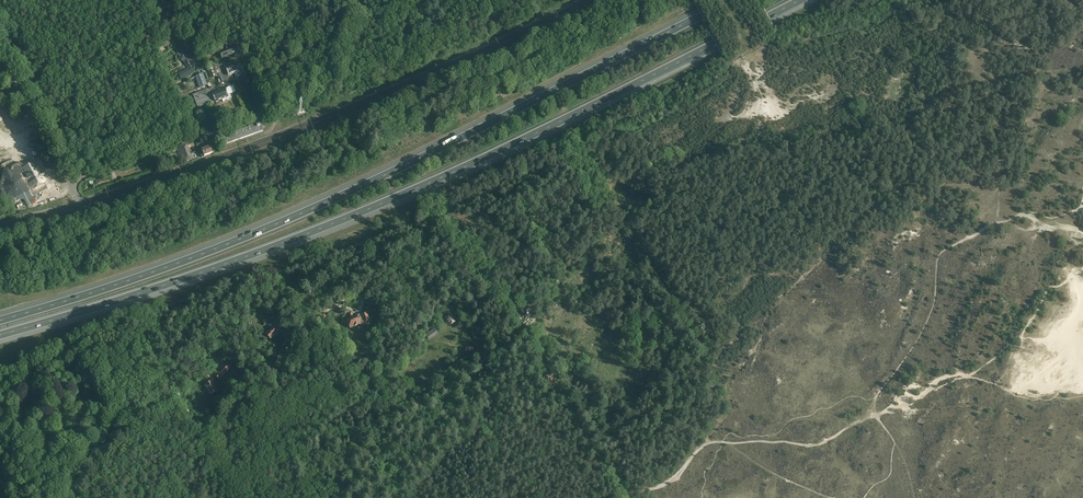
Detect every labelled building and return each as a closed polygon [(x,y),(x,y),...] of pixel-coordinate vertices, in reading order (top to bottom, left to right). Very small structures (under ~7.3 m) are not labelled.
[(779,28),(787,24),(787,23),(779,27),(776,23),(772,16),(767,8),(776,3),(775,2),(766,7),(778,28),(779,28)] [(694,32),(705,26),(694,4),(691,5),(686,8),(685,9),(685,10),(693,6),(694,8),(699,17),(701,22),(703,26),(694,31),(694,32)] [(701,41),(701,42),(709,38),(710,39),(714,46),(717,52),(721,57),(714,60),(715,61),(722,57),(710,36),(701,41)] [(223,54),(221,54),(223,59),(235,54),(232,47),(228,49),(227,47),(223,49),(224,51),(222,51),(223,54)] [(188,69),(179,74),(181,79),(195,71),(192,66),(196,64),(193,58),(190,59),(187,56),(188,55),(183,52),(179,58),(184,61),(188,69)] [(228,70),(230,75),(242,71),(238,60),(225,65),(227,71),(228,70)] [(217,74),(221,72),(219,66),(223,65),(222,63),(214,66),(217,74)] [(207,69),(211,79),(217,76),(213,67),(207,69)] [(195,77),(199,88),(207,85),(203,74),(195,77)] [(252,82),(248,74),(244,76),(248,84),(252,82)] [(214,88),(209,90),(211,94),(212,94),(215,102),(218,100),(222,99),(223,102),(232,98),(230,95),(236,93),(233,86),(224,89),(223,90),(216,92),(215,89),(214,88)] [(205,91),(194,95),(197,104),(198,107),(210,102),(211,103),(215,102),(212,94),(211,94),(209,90),(205,91)] [(226,144),(264,131),(261,123),(223,137),(226,144)] [(186,145),(180,147),(186,162),(192,160),(186,145)] [(204,156),(212,153),(210,147),(202,150),(203,152),(200,153),(202,157),(204,156)] [(6,179),(3,187),(10,201),(12,204),(21,199),(24,200),(28,207),(32,205),(29,199),(48,189),(44,183),(45,180),(43,177),(44,175),(43,173),(41,173),(39,174),(33,163),(29,161),(24,164),(23,167),(16,165),(4,171),(3,174),(6,179)] [(315,273),(314,271),(308,276),(311,279),(317,274),(315,273)] [(521,309),(517,313),(520,317),(518,318),(523,324),(531,317),(526,312),(524,313),(521,309)] [(357,316),(353,317),(351,313),(348,314),(350,319),(347,320),(350,328),(360,324),(360,325),(362,326),(365,325),(366,325),(370,324),(370,322),(366,313),(357,316)] [(444,318),(450,326),(456,321),(450,313),(444,318)] [(272,328),(266,334),(271,339),(277,333),(281,329),(278,326),(274,330),(272,328)] [(284,331),(282,333),(287,338),(292,332),(287,328),(285,329),(284,331)] [(429,340),(438,333),(434,328),(425,335),(429,340)] [(724,348),(727,354),(734,350),(731,344),(724,348)] [(219,380),(232,367),(226,362),(214,375),(219,380)] [(233,369),(230,373),(239,380),(242,376),(233,369)] [(212,382),(205,385),(208,392),(209,396),(217,392),(212,382)] [(1049,442),(1055,437),(1051,432),(1045,437),(1049,442)] [(984,459),(986,463),(993,459),(991,455),(984,459)]
